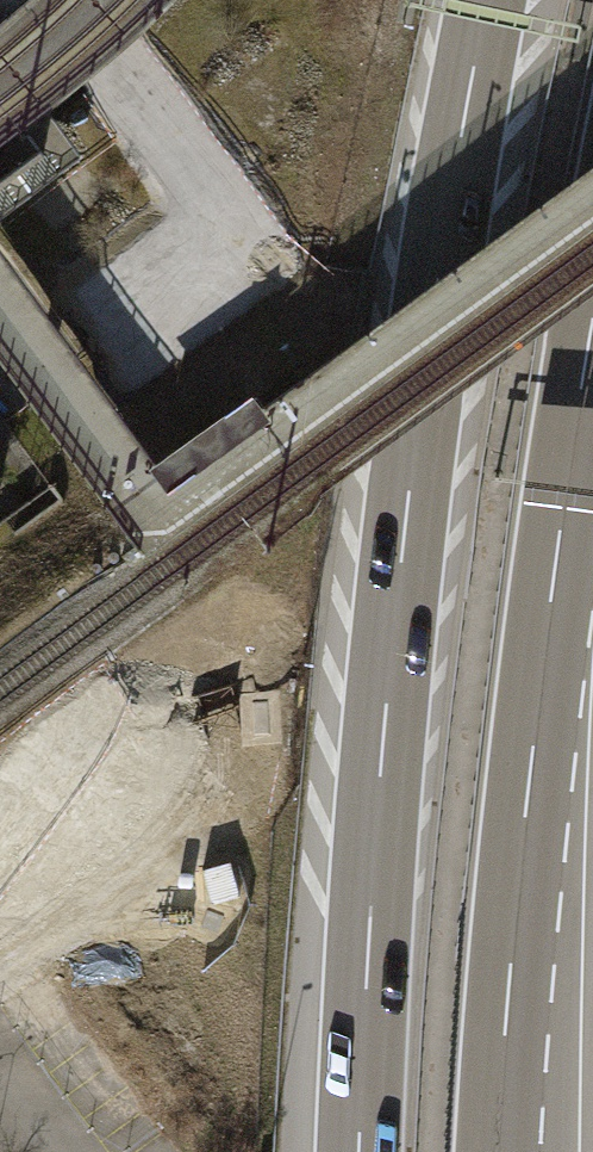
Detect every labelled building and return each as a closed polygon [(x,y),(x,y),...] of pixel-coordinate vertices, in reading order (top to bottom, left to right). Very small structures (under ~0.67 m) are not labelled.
[(153,479),(171,504),(275,428),(265,414),(257,403),(153,479)]
